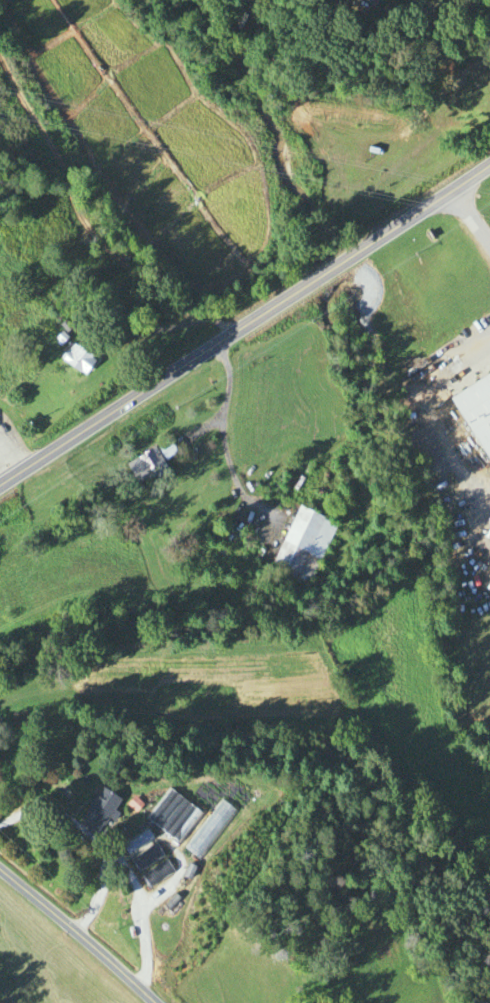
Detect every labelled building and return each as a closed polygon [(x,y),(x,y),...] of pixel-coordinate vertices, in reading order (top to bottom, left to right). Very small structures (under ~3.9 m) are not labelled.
[(92,361),(70,342),(57,358),(79,377),(92,361)] [(446,393),(483,461),(489,457),(489,369),(446,393)] [(122,464),(134,488),(165,472),(160,462),(174,455),(166,441),(122,464)] [(269,573),(308,588),(334,522),(295,507),(269,573)] [(74,826),(94,838),(116,801),(97,789),(74,826)] [(166,791),(143,821),(174,846),(198,816),(166,791)] [(233,813),(217,801),(181,849),(197,861),(233,813)] [(161,858),(144,831),(118,847),(135,874),(161,858)] [(172,874),(164,861),(138,878),(147,891),(172,874)]
